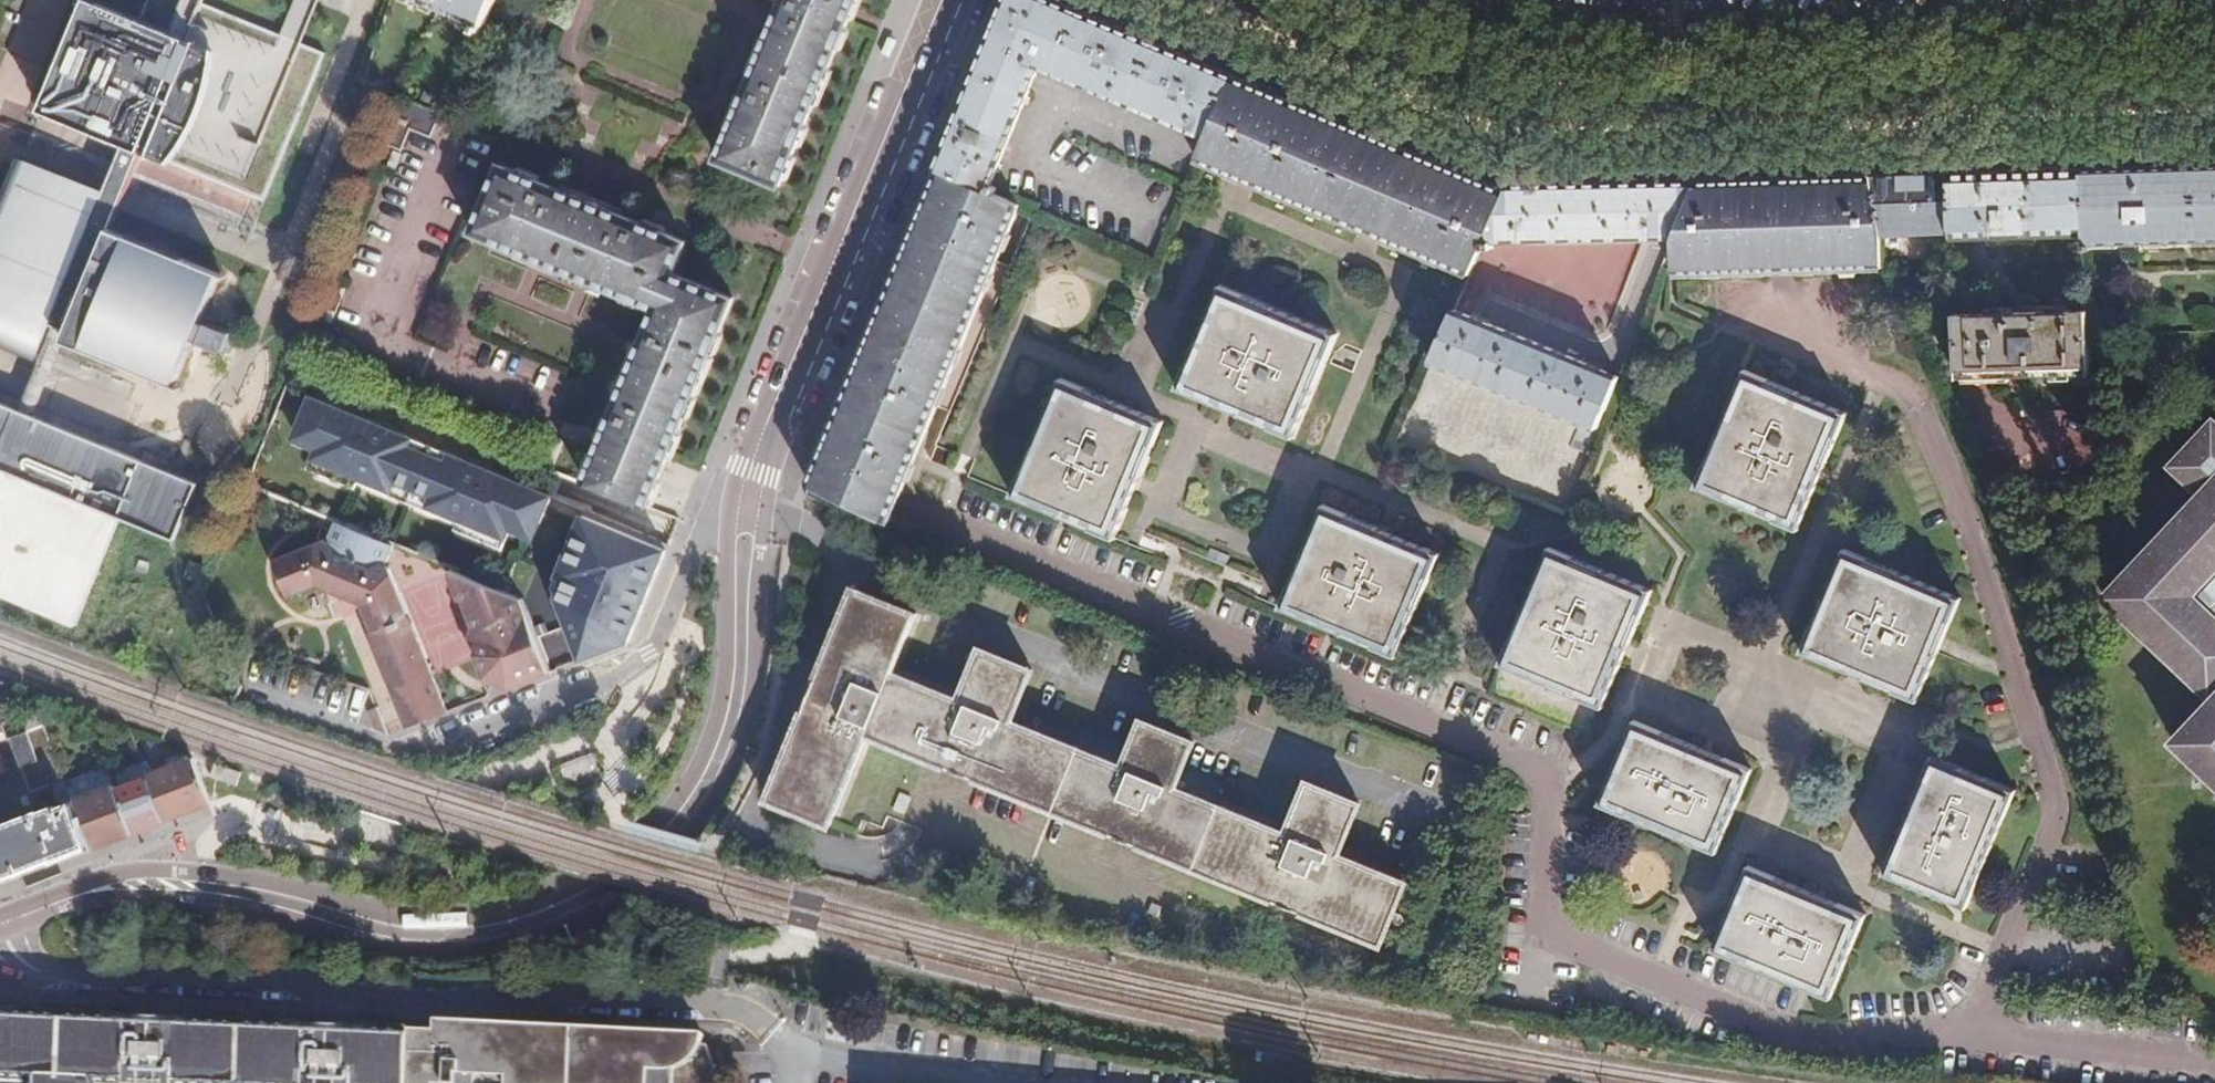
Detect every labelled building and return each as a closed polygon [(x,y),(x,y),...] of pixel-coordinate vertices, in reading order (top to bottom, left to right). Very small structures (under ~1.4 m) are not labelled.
[(174,386),(218,274),(109,231),(140,155),(264,206),(326,55),(191,0),(142,0),(134,20),(87,0),(41,113),(124,147),(92,224),(7,189),(0,207),(0,314),(174,386)] [(486,24),(496,0),(428,0),(486,24)] [(719,159),(782,185),(855,0),(781,0),(719,159)] [(1234,74),(1056,0),(1005,0),(989,41),(1002,45),(996,61),(1035,77),(1039,67),(1207,138),(1234,74)] [(1002,45),(989,41),(979,65),(976,71),(1028,93),(1031,86),(1035,77),(996,61),(1002,45)] [(470,65),(475,51),(462,47),(458,60),(461,62),(470,65)] [(1028,93),(976,71),(937,169),(996,194),(999,188),(992,184),(1028,93)] [(1402,144),(1234,74),(1207,138),(1197,160),(1238,178),(1257,186),(1361,229),(1371,233),(1471,275),(1485,243),(1511,186),(1500,186),(1402,144)] [(442,112),(410,98),(390,146),(405,152),(415,130),(435,137),(444,114),(442,112)] [(660,310),(608,435),(671,461),(738,296),(676,270),(690,239),(553,181),(502,161),(473,231),(660,310)] [(2084,170),(2086,230),(2087,243),(2214,240),(2214,166),(2084,170)] [(808,464),(801,482),(889,519),(896,502),(1022,205),(996,194),(937,169),(934,167),(884,285),(808,464)] [(2050,171),(1984,173),(1986,234),(2086,230),(2084,170),(2050,171)] [(1984,173),(1951,174),(1953,231),(1954,236),(1986,234),(1984,173)] [(1951,174),(1873,177),(1880,213),(1882,229),(1884,234),(1953,231),(1951,174)] [(1804,180),(1697,182),(1675,238),(1677,272),(1883,265),(1882,229),(1880,213),(1873,177),(1804,180)] [(1679,182),(1666,183),(1644,239),(1658,238),(1675,238),(1697,182),(1679,182)] [(1666,183),(1511,186),(1485,243),(1644,239),(1666,183)] [(1341,334),(1224,284),(1180,389),(1223,407),(1228,410),(1234,412),(1297,439),(1341,334)] [(345,301),(331,296),(325,309),(339,315),(345,301)] [(1959,378),(2092,373),(2090,331),(2089,309),(1957,314),(1959,378)] [(1620,376),(1455,310),(1432,363),(1599,429),(1620,376)] [(237,348),(245,331),(221,320),(213,337),(237,348)] [(1846,413),(1745,371),(1698,485),(1801,528),(1846,413)] [(1168,422),(1068,379),(1018,493),(1118,536),(1168,422)] [(554,496),(313,397),(303,418),(314,422),(303,446),(331,455),(327,468),(498,540),(503,526),(529,536),(540,513),(547,517),(554,496)] [(73,625),(140,461),(0,404),(0,595),(73,625)] [(2107,596),(2214,696),(2176,740),(2214,777),(2214,423),(2174,465),(2205,494),(2107,596)] [(608,435),(601,453),(664,478),(671,461),(608,435)] [(588,483),(651,509),(664,478),(601,453),(588,483)] [(671,547),(586,511),(555,588),(584,661),(631,642),(671,547)] [(1440,559),(1325,512),(1280,616),(1395,664),(1440,559)] [(342,523),(341,523),(333,542),(330,541),(280,561),(295,598),(331,584),(362,598),(375,632),(370,634),(402,713),(414,708),(418,717),(431,722),(450,714),(414,622),(407,620),(410,611),(392,567),(387,565),(396,545),(342,523)] [(1962,591),(1845,545),(1801,648),(1919,696),(1962,591)] [(1643,591),(1555,554),(1510,659),(1598,696),(1643,591)] [(516,688),(553,673),(526,599),(489,584),(459,572),(472,605),(466,607),(472,623),(477,620),(484,637),(477,652),(487,677),(516,688)] [(938,762),(968,701),(899,673),(924,614),(852,585),(765,798),(826,823),(864,732),(938,762)] [(968,701),(938,762),(1051,809),(1076,744),(1018,722),(1038,672),(989,652),(968,701)] [(50,734),(48,736),(43,721),(29,726),(19,700),(0,707),(0,732),(1,736),(9,733),(34,794),(55,787),(64,808),(60,810),(50,804),(47,811),(0,829),(0,885),(94,848),(76,802),(50,734)] [(376,733),(390,738),(379,710),(368,714),(376,733)] [(1755,766),(1635,716),(1600,801),(1721,851),(1755,766)] [(1076,744),(1051,809),(1219,879),(1236,813),(1182,789),(1201,744),(1149,723),(1130,768),(1076,744)] [(188,812),(211,803),(193,759),(183,763),(180,757),(156,766),(159,772),(148,777),(150,780),(166,821),(188,812)] [(119,791),(135,832),(166,821),(150,780),(133,786),(119,791)] [(1236,813),(1219,879),(1389,947),(1414,885),(1345,856),(1366,807),(1315,785),(1294,835),(1236,813)] [(2008,821),(1923,785),(1889,865),(1975,902),(2008,821)] [(117,786),(76,802),(94,848),(121,838),(135,832),(119,791),(117,786)] [(1876,898),(1760,850),(1718,946),(1834,996),(1876,898)] [(1637,899),(1657,886),(1640,858),(1619,870),(1637,899)] [(5,1080),(5,1077),(38,1079),(105,1082),(130,1082),(413,1082),(416,1040),(416,1033),(378,1032),(379,1028),(290,1024),(290,1028),(200,1024),(200,1020),(111,1016),(111,1020),(24,1016),(24,1012),(0,1011),(0,1079),(5,1080)] [(522,1022),(417,1018),(416,1029),(464,1032),(497,1026),(522,1022)] [(522,1022),(497,1026),(464,1032),(464,1037),(483,1039),(481,1075),(462,1075),(461,1082),(548,1082),(551,1036),(709,1042),(706,1033),(705,1030),(522,1022)] [(464,1032),(416,1029),(416,1033),(416,1040),(464,1032)] [(413,1082),(461,1082),(462,1075),(481,1075),(483,1039),(464,1037),(464,1032),(416,1040),(413,1082)] [(716,1071),(709,1042),(551,1036),(548,1082),(716,1082),(716,1071)]
